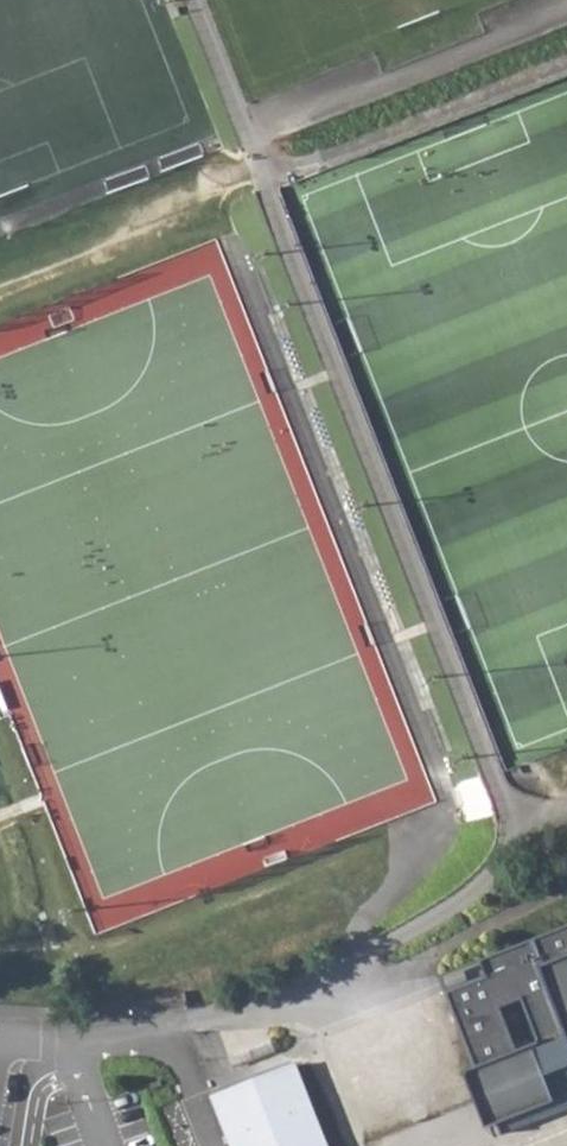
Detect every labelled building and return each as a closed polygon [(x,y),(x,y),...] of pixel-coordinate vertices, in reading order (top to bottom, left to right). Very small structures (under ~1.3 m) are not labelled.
[(506,1129),(566,1107),(566,946),(449,987),(506,1129)] [(230,1145),(327,1145),(295,1064),(211,1098),(230,1145)]
